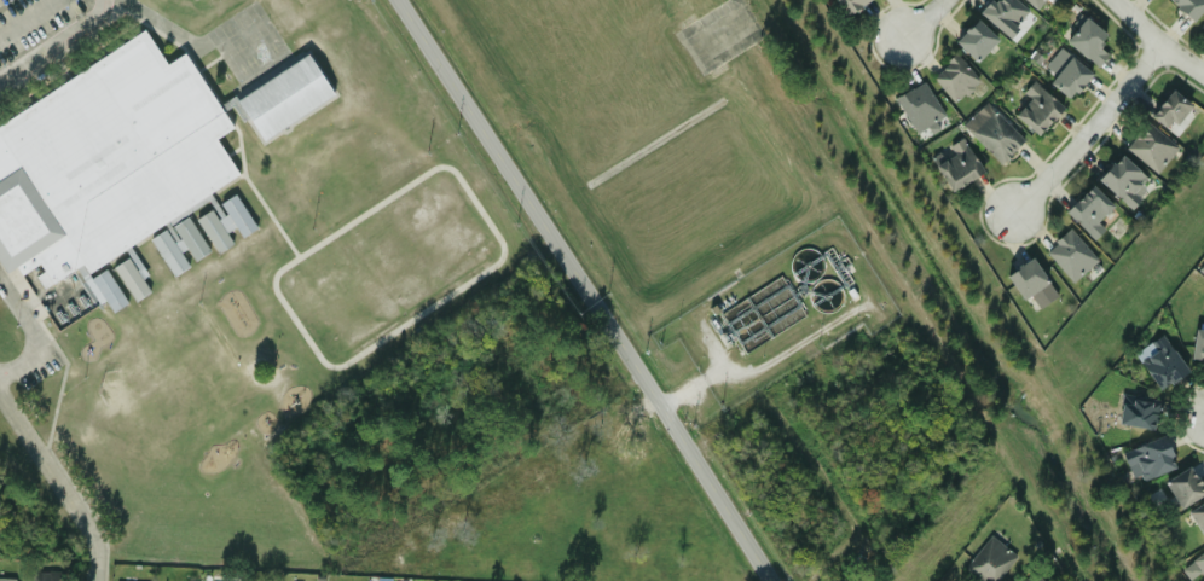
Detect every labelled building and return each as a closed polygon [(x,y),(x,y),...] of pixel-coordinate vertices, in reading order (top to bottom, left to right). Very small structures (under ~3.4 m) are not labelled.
[(847,16),(867,0),(835,0),(847,16)] [(1007,39),(1030,16),(1014,0),(990,0),(979,11),(1007,39)] [(1043,0),(1024,0),(1035,10),(1043,0)] [(1189,21),(1203,6),(1203,0),(1170,0),(1189,21)] [(1065,41),(1096,66),(1106,53),(1096,46),(1106,34),(1084,16),(1065,41)] [(997,39),(976,18),(954,40),(976,60),(997,39)] [(24,278),(0,241),(0,126),(155,23),(249,167),(91,272),(71,244),(24,278)] [(978,80),(955,53),(931,76),(954,101),(978,80)] [(333,96),(307,54),(226,102),(240,125),(249,120),(260,140),(333,96)] [(1047,81),(1067,99),(1090,74),(1070,56),(1047,81)] [(1060,114),(1037,80),(1020,91),(1029,101),(1017,110),(1031,133),(1060,114)] [(893,98),(916,134),(944,116),(921,81),(893,98)] [(1150,115),(1168,132),(1191,105),(1173,88),(1150,115)] [(1000,163),(1024,140),(990,106),(966,130),(1000,163)] [(1124,146),(1156,173),(1176,147),(1146,122),(1124,146)] [(983,172),(961,138),(948,146),(953,153),(934,165),(950,191),(983,172)] [(1130,208),(1152,182),(1118,155),(1096,180),(1130,208)] [(1112,205),(1092,185),(1064,211),(1093,240),(1102,230),(1095,222),(1112,205)] [(235,193),(217,204),(210,193),(189,205),(191,209),(207,201),(225,233),(235,227),(240,237),(255,229),(235,193)] [(216,254),(232,245),(210,209),(194,219),(216,254)] [(170,226),(181,244),(193,261),(208,251),(185,216),(170,226)] [(187,267),(163,229),(148,239),(172,277),(187,267)] [(1096,261),(1069,230),(1043,251),(1072,283),(1096,261)] [(149,293),(141,278),(146,276),(134,254),(112,265),(131,302),(149,293)] [(1007,273),(1020,298),(1047,285),(1032,258),(1007,273)] [(127,303),(104,268),(90,278),(81,265),(74,269),(97,305),(104,301),(112,313),(127,303)] [(1189,359),(1203,361),(1203,331),(1194,330),(1189,359)] [(1187,371),(1160,335),(1150,343),(1156,350),(1139,362),(1160,390),(1187,371)] [(1117,424),(1158,429),(1162,400),(1121,395),(1117,424)] [(1136,484),(1176,466),(1162,435),(1122,453),(1136,484)] [(1203,494),(1203,491),(1188,466),(1164,482),(1181,509),(1203,494)] [(1187,512),(1203,538),(1203,501),(1187,512)] [(1015,554),(988,535),(963,570),(981,580),(997,580),(1015,554)] [(1191,560),(1203,578),(1203,551),(1191,560)] [(28,580),(63,580),(63,571),(28,571),(28,580)] [(1035,571),(1017,580),(1040,580),(1035,571)]
